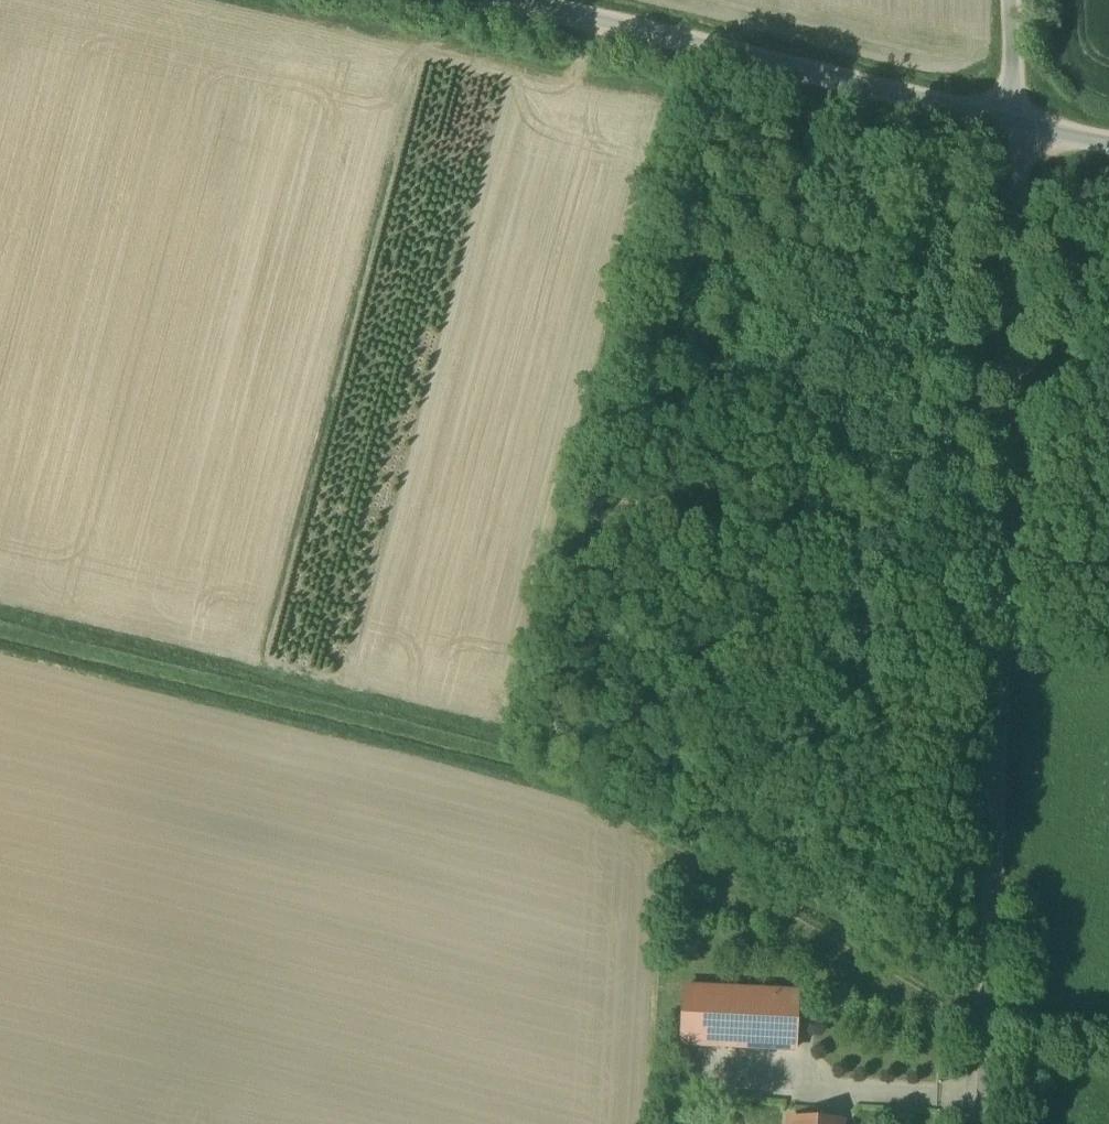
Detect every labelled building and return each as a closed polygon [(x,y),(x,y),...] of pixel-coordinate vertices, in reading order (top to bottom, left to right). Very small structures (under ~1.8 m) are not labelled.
[(799,996),(684,987),(680,1045),(794,1053),(799,996)]
